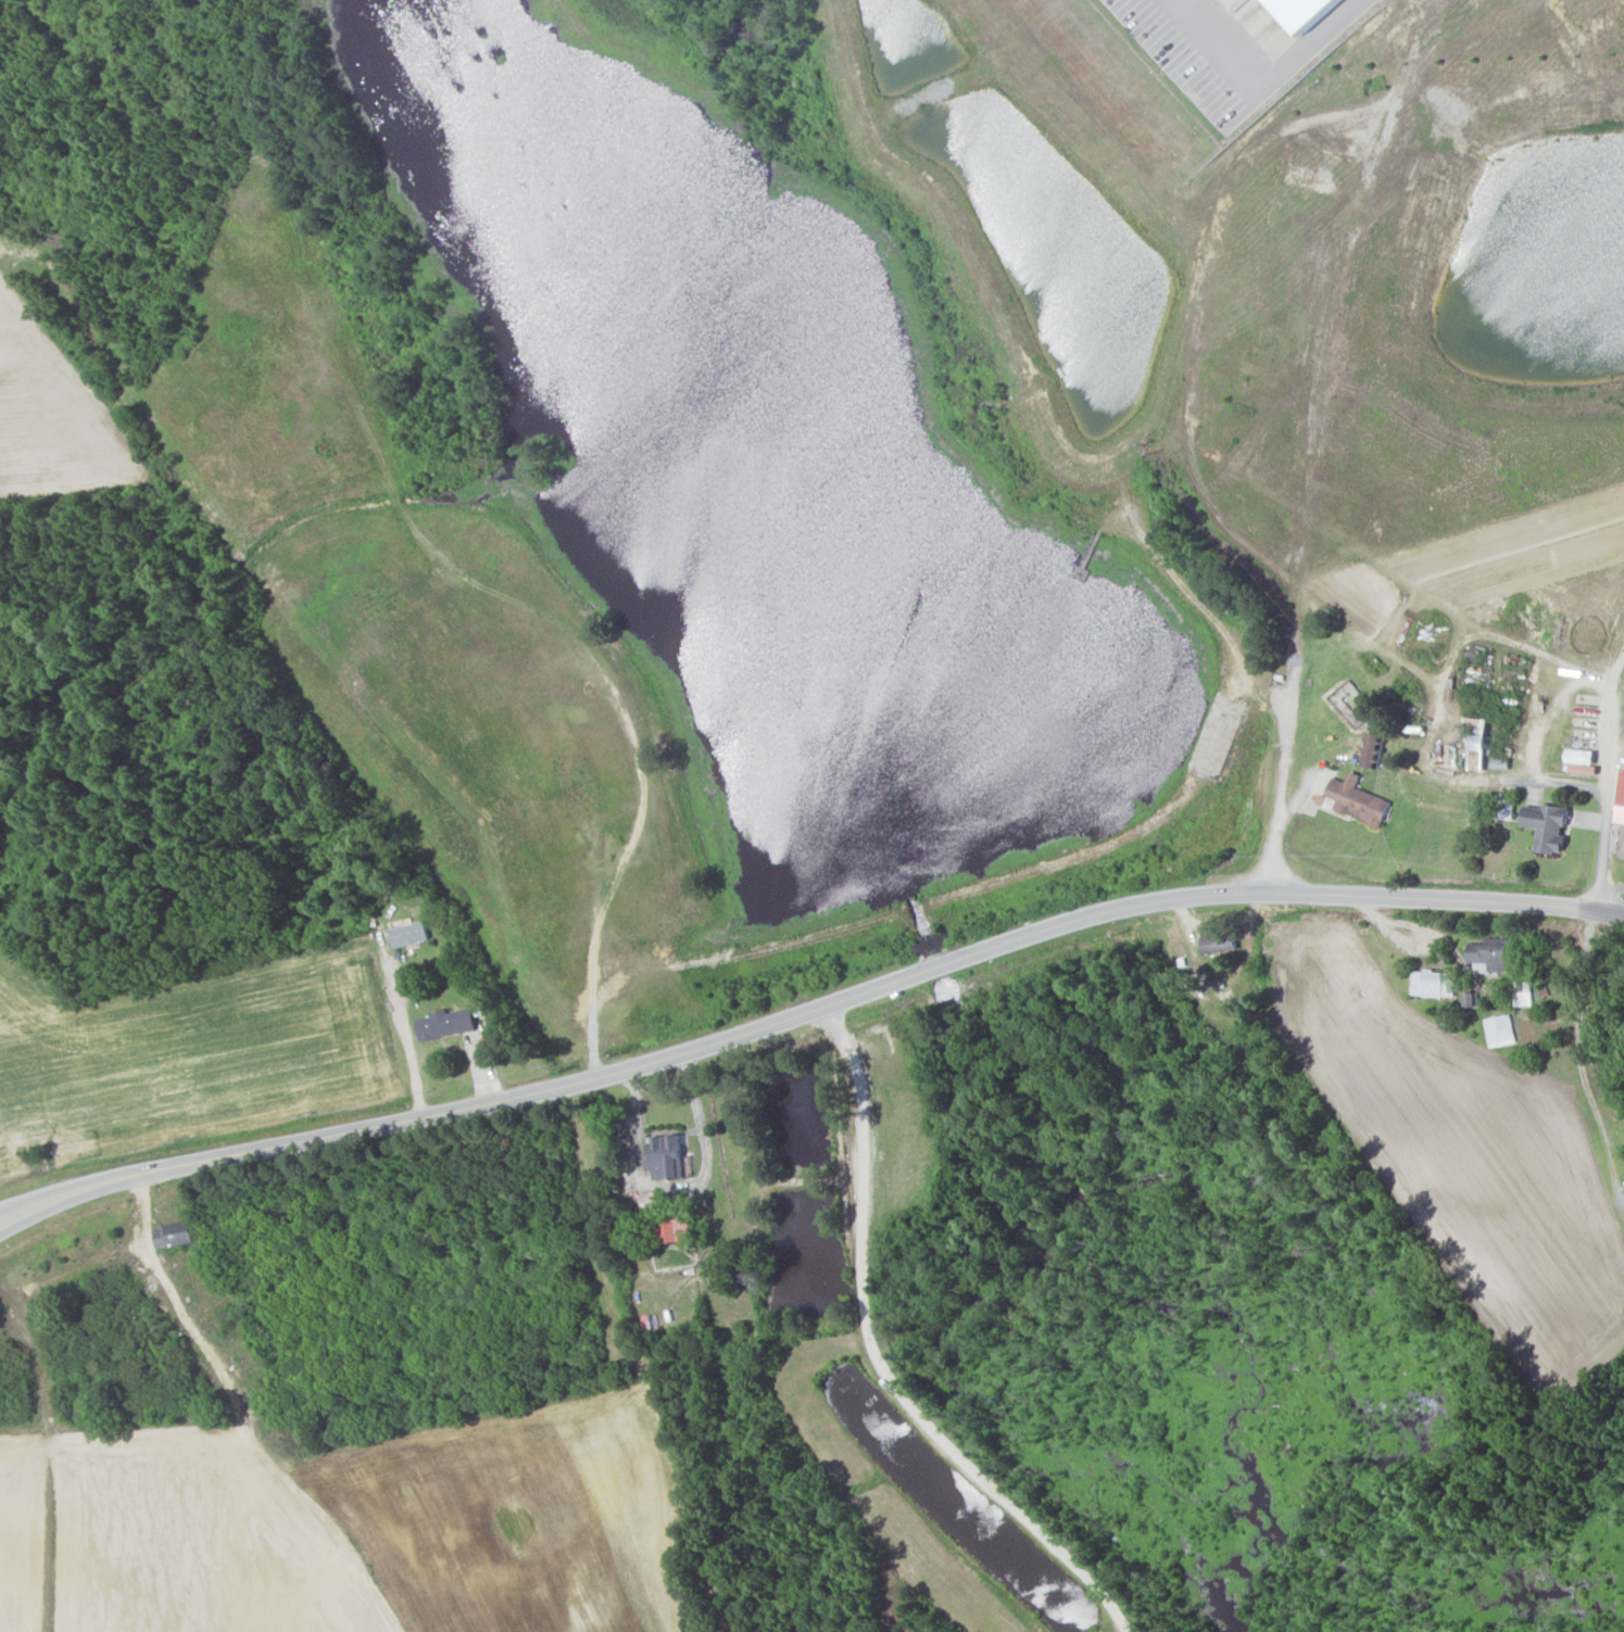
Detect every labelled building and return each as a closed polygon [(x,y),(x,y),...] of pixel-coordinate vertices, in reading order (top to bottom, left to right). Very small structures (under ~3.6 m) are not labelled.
[(1305,35),(1343,0),(1274,0),(1305,35)] [(1463,735),(1470,735),(1468,771),(1484,772),(1486,718),(1464,718),(1463,735)] [(1383,734),(1369,731),(1362,765),(1376,768),(1383,734)] [(1620,767),(1615,808),(1623,809),(1623,768),(1620,767)] [(1390,801),(1355,787),(1359,775),(1349,771),(1344,783),(1331,778),(1324,795),(1337,800),(1333,809),(1379,828),(1390,801)] [(1521,827),(1538,829),(1535,851),(1563,854),(1565,835),(1564,834),(1567,806),(1543,803),(1542,808),(1524,805),(1521,827)] [(392,947),(429,942),(426,922),(389,927),(392,947)] [(1201,952),(1234,950),(1233,930),(1200,932),(1201,952)] [(1468,963),(1474,963),(1474,972),(1509,973),(1510,941),(1468,940),(1468,963)] [(1453,996),(1454,971),(1412,971),(1412,996),(1453,996)] [(477,1031),(473,1008),(447,1013),(446,1009),(429,1012),(430,1017),(415,1019),(418,1041),(477,1031)] [(1489,1049),(1515,1043),(1509,1014),(1483,1019),(1489,1049)] [(680,1135),(651,1136),(651,1147),(646,1147),(647,1172),(651,1172),(652,1180),(682,1179),(680,1135)] [(693,1238),(689,1216),(657,1222),(661,1244),(693,1238)] [(192,1243),(188,1221),(152,1228),(156,1249),(192,1243)]
